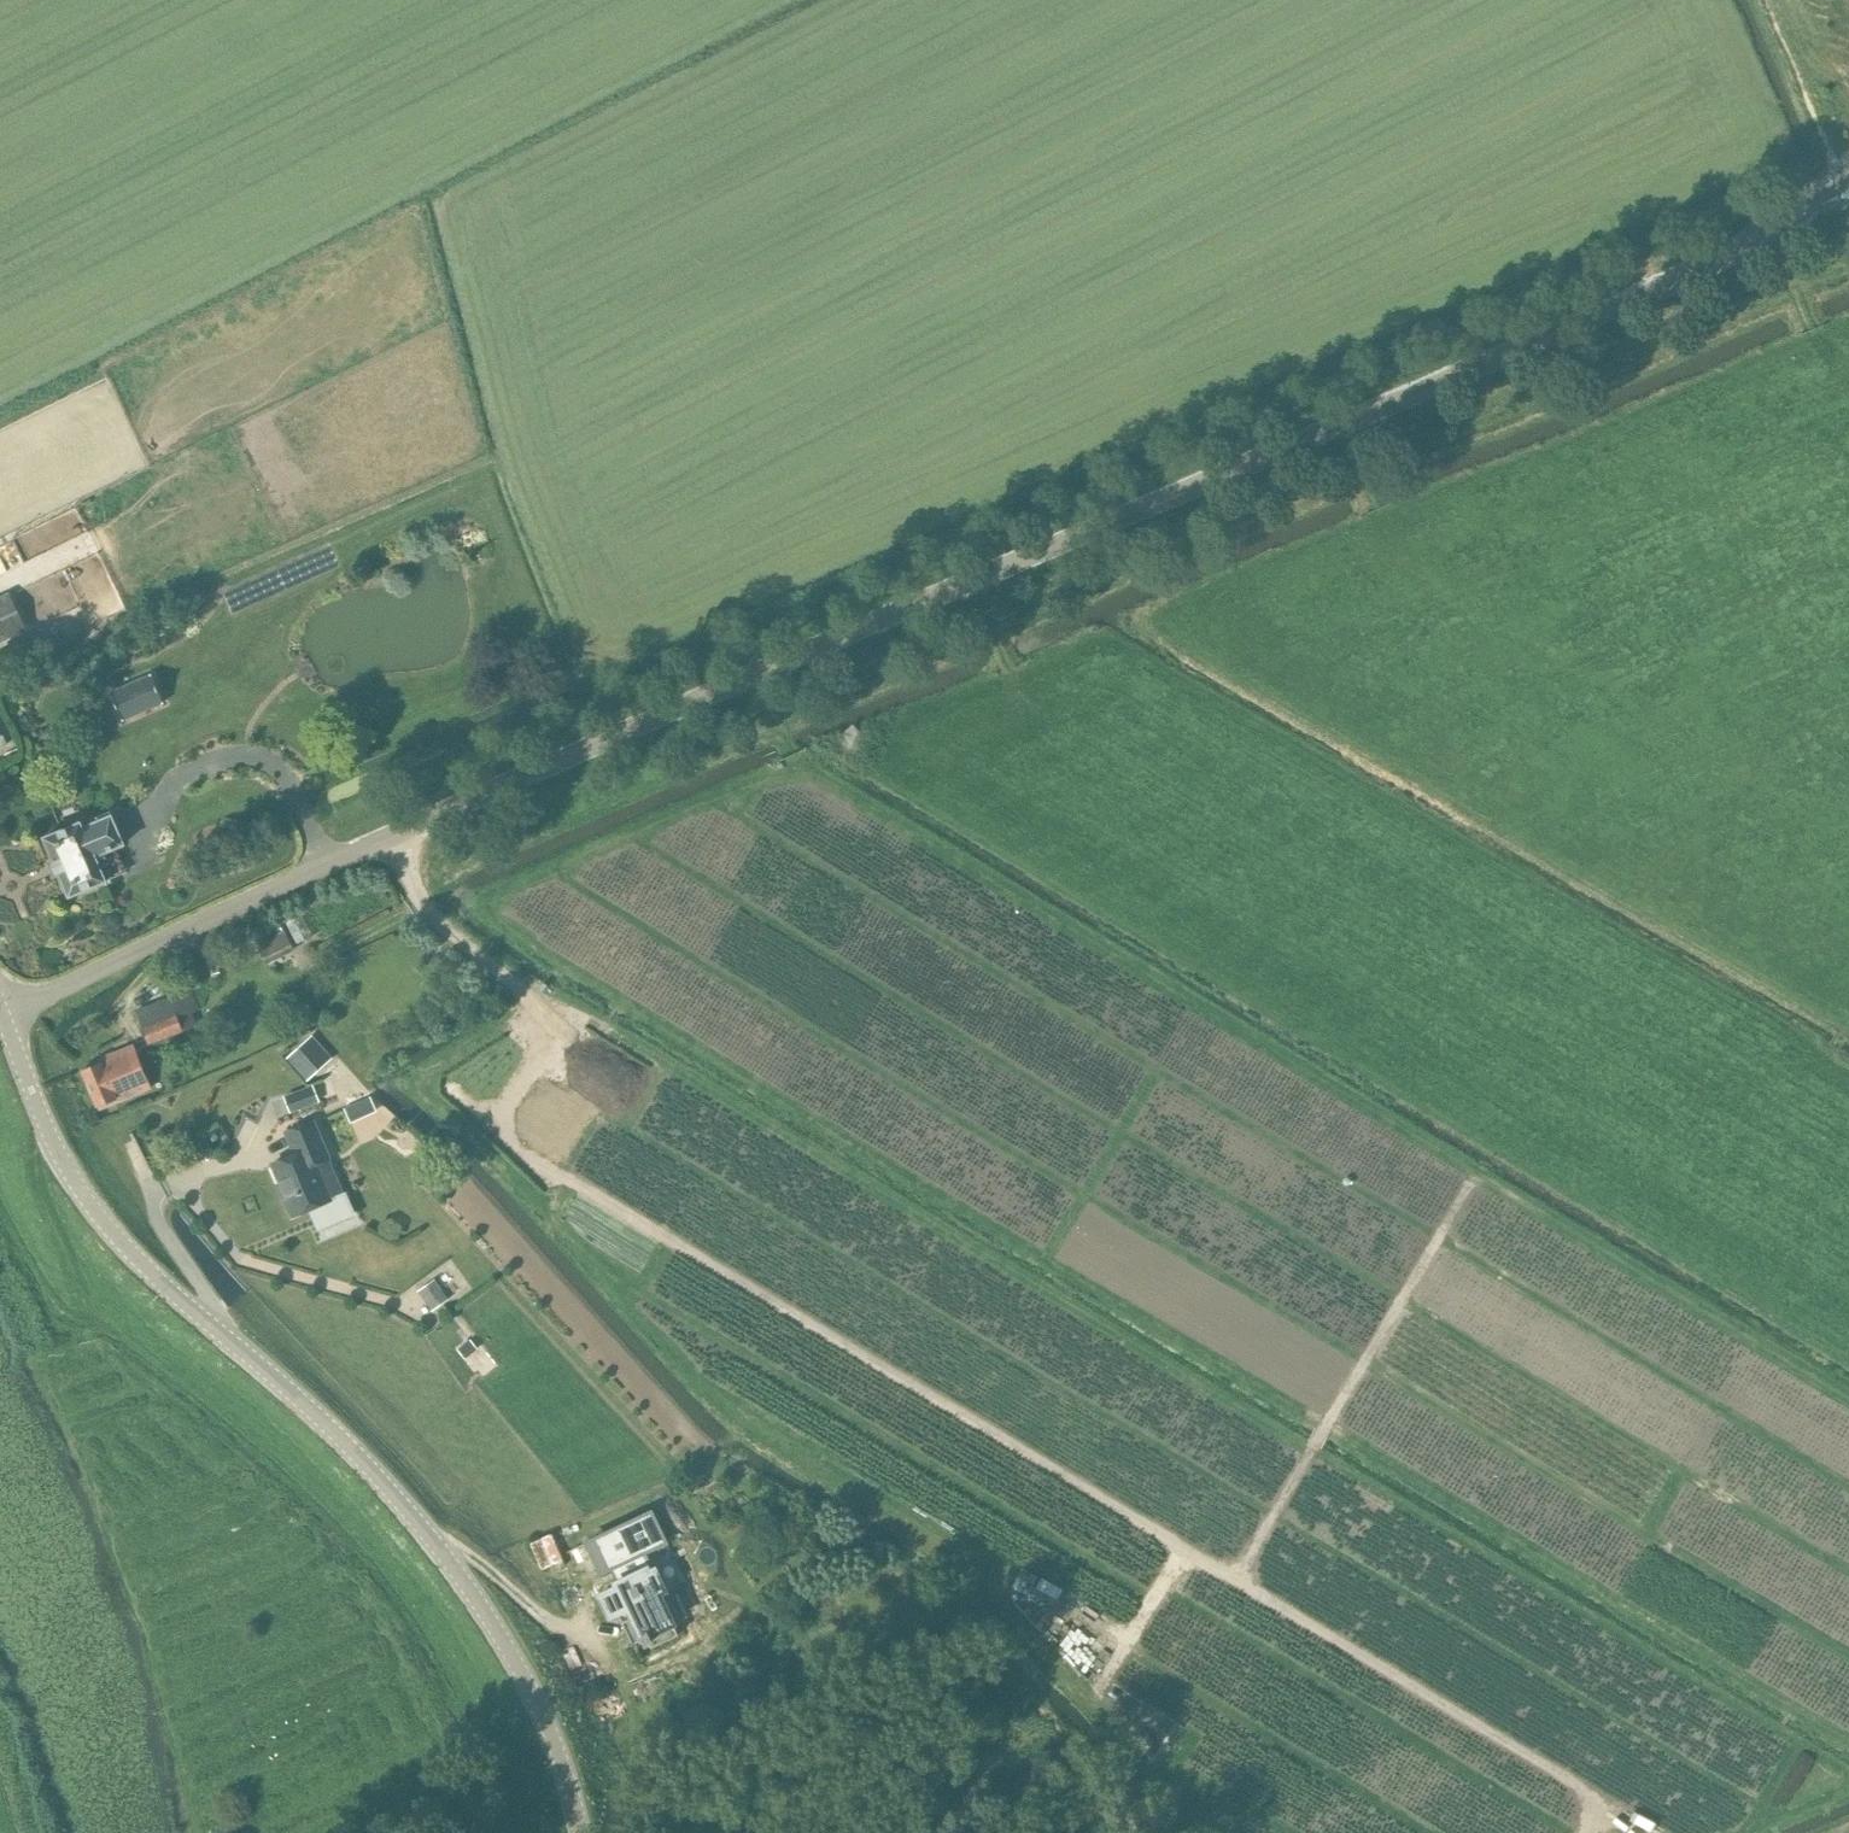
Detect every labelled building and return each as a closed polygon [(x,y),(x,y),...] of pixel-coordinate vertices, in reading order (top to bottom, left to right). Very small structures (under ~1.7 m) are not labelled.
[(27,628),(10,591),(0,595),(0,641),(27,628)] [(37,655),(27,634),(0,647),(0,649),(9,668),(37,655)] [(151,673),(111,690),(124,719),(163,702),(151,673)] [(853,723),(832,743),(847,759),(868,739),(853,723)] [(58,871),(69,896),(106,880),(95,856),(124,843),(111,814),(83,827),(80,821),(44,837),(54,862),(53,862),(57,872),(58,871)] [(284,930),(256,944),(266,962),(294,948),(284,930)] [(149,1045),(184,1031),(183,1029),(197,1023),(183,989),(135,1008),(149,1045)] [(312,1035),(295,1052),(316,1074),(333,1057),(312,1035)] [(99,1062),(82,1069),(96,1105),(113,1098),(115,1102),(152,1087),(136,1047),(131,1049),(129,1044),(97,1058),(99,1062)] [(290,1109),(318,1100),(313,1085),(285,1093),(290,1109)] [(370,1098),(344,1109),(350,1123),(376,1112),(370,1098)] [(332,1198),(317,1163),(330,1157),(314,1118),(285,1131),(294,1152),(271,1162),(279,1181),(277,1182),(292,1215),(310,1207),(319,1229),(353,1214),(344,1193),(332,1198)] [(435,1278),(418,1290),(432,1310),(449,1298),(435,1278)] [(482,1342),(464,1357),(480,1376),(497,1361),(482,1342)] [(556,1529),(530,1540),(550,1589),(576,1579),(556,1529)] [(649,1570),(648,1566),(616,1581),(617,1585),(608,1589),(618,1611),(627,1607),(642,1637),(643,1636),(646,1642),(649,1640),(652,1646),(678,1634),(673,1623),(674,1622),(660,1592),(666,1589),(655,1567),(649,1570)]
